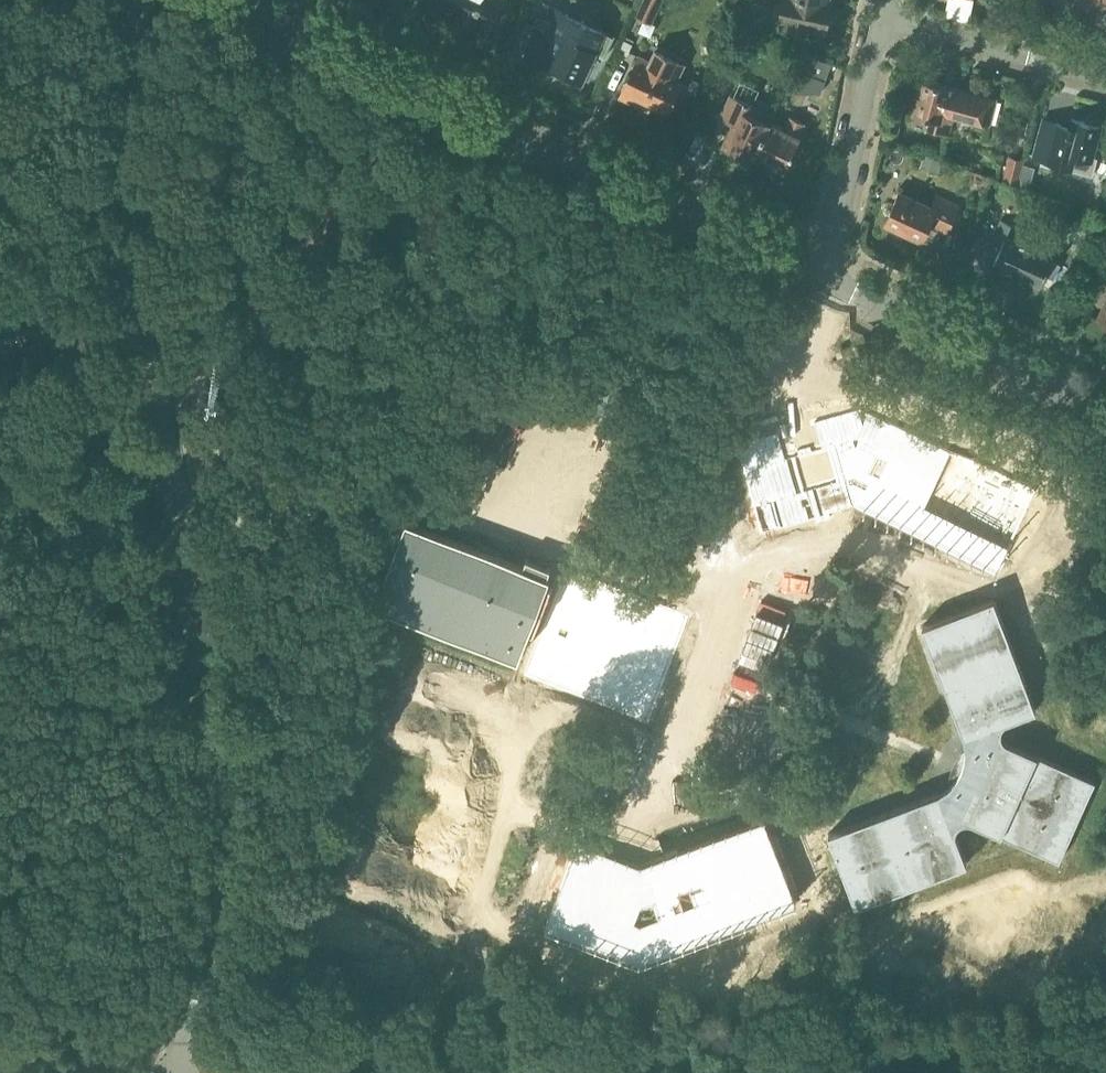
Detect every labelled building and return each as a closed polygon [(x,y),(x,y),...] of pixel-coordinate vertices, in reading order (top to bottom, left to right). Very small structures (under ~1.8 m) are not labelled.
[(438,12),(457,21),(457,19),(469,25),(468,26),(487,35),(504,0),(443,0),(438,12)] [(652,23),(663,0),(644,0),(636,15),(652,23)] [(815,0),(784,0),(779,21),(780,21),(779,27),(807,33),(809,25),(826,29),(827,24),(830,23),(831,15),(830,12),(832,2),(827,1),(827,3),(815,0)] [(1075,13),(1105,21),(1105,0),(1079,0),(1075,13)] [(533,24),(541,28),(529,55),(581,79),(594,53),(604,58),(615,35),(604,30),(603,31),(585,23),(582,29),(565,22),(568,15),(552,7),(546,19),(538,15),(533,24)] [(684,64),(655,51),(650,61),(640,56),(621,95),(650,109),(652,105),(668,112),(681,83),(677,80),(684,64)] [(795,69),(789,81),(821,92),(831,64),(802,54),(796,70),(795,69)] [(950,137),(954,121),(942,118),(951,85),(925,78),(915,114),(937,120),(934,132),(950,137)] [(996,98),(951,85),(942,118),(954,121),(956,115),(989,125),(996,98)] [(755,117),(757,111),(760,108),(732,94),(720,118),(734,123),(723,145),(753,160),(754,156),(769,123),(755,117)] [(770,122),(769,123),(754,156),(785,171),(801,137),(798,135),(805,123),(791,116),(785,129),(770,122)] [(1095,122),(1087,120),(1084,121),(1073,118),(1070,127),(1044,119),(1034,156),(1069,166),(1068,172),(1092,178),(1097,160),(1091,159),(1100,126),(1097,125),(1095,122)] [(896,141),(899,126),(887,123),(884,138),(896,141)] [(922,164),(939,170),(942,160),(925,154),(922,164)] [(1003,181),(1017,185),(1024,160),(1009,155),(1003,181)] [(934,207),(901,192),(887,221),(923,238),(930,222),(947,230),(958,206),(939,196),(934,207)] [(807,203),(804,195),(789,200),(791,208),(807,203)] [(1053,260),(1053,258),(1007,237),(1012,226),(1000,220),(990,244),(1000,249),(993,263),(1041,285),(1046,274),(1054,278),(1061,264),(1053,260)] [(779,432),(736,444),(762,533),(816,517),(817,522),(832,517),(831,513),(853,507),(997,575),(1037,492),(861,408),(812,422),(819,444),(811,446),(812,450),(798,454),(797,450),(785,454),(779,432)] [(406,522),(374,606),(518,661),(524,645),(533,648),(522,676),(646,724),(687,618),(562,570),(556,586),(553,585),(548,583),(550,577),(547,575),(551,567),(526,558),(523,566),(406,522)] [(1059,598),(1053,607),(1064,614),(1070,605),(1059,598)] [(939,792),(829,834),(856,905),(967,863),(956,833),(955,833),(956,829),(957,826),(959,823),(962,821),(965,820),(968,820),(972,821),(1059,860),(1095,781),(1008,741),(1007,741),(1005,739),(1003,737),(1001,734),(1001,731),(1001,727),(1003,724),(1006,721),(1036,710),(994,599),(923,626),(964,735),(967,748),(965,759),(962,769),(957,778),(950,786),(939,792)] [(577,841),(544,927),(641,964),(798,904),(765,817),(640,865),(577,841)]
